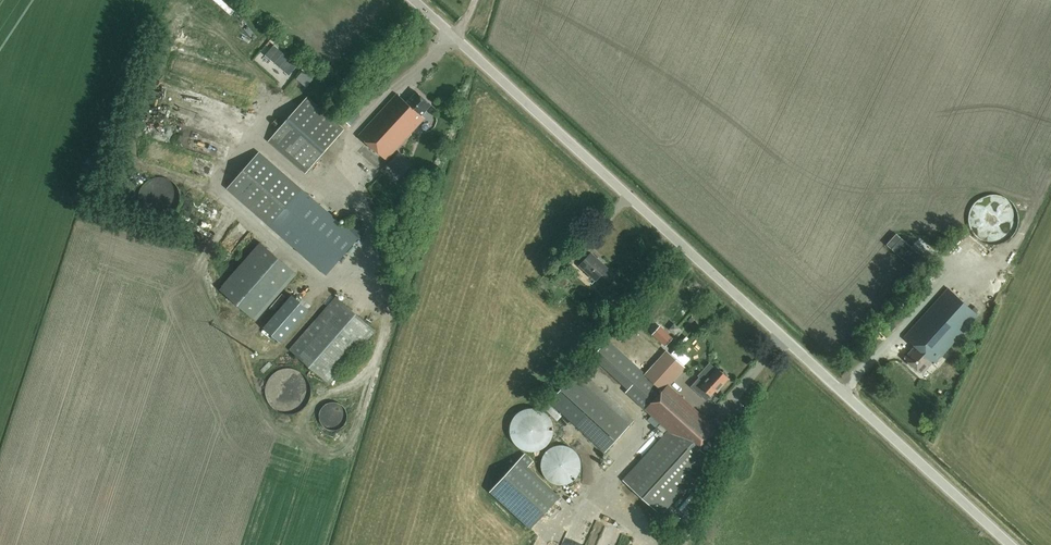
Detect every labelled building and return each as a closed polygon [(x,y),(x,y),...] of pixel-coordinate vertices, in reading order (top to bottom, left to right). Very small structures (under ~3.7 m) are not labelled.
[(265,53),(288,74),(297,64),(274,43),(265,53)] [(358,135),(385,160),(424,119),(421,115),(430,105),(416,92),(406,102),(397,93),(358,135)] [(344,129),(307,96),(268,139),(305,172),(344,129)] [(354,112),(350,108),(342,118),(346,122),(347,122),(351,126),(359,116),(355,113),(354,112)] [(357,239),(303,190),(259,152),(227,187),(326,274),(357,239)] [(401,156),(395,167),(407,174),(413,163),(401,156)] [(153,218),(160,219),(167,218),(172,215),(177,210),(180,205),(181,199),(181,192),(178,186),(174,181),(168,178),(162,176),(155,176),(149,178),(144,182),(140,188),(138,195),(139,203),(142,209),(147,215),(153,218)] [(973,231),(977,237),(982,241),(989,244),(995,245),(1002,244),(1008,241),(1013,236),(1017,231),(1019,224),(1019,218),(1017,211),(1014,206),(1009,201),(1004,198),(997,196),(990,197),(983,199),(977,204),(973,210),(971,217),(971,224),(973,231)] [(964,250),(976,237),(971,232),(958,245),(964,250)] [(919,255),(896,233),(886,244),(910,266),(919,255)] [(255,320),(296,273),(261,242),(220,290),(255,320)] [(606,268),(607,266),(591,252),(590,252),(585,247),(580,253),(575,248),(563,260),(569,266),(574,260),(595,279),(601,273),(605,277),(610,271),(606,268)] [(915,347),(914,347),(904,358),(922,374),(932,362),(933,363),(939,357),(940,358),(978,315),(948,288),(904,337),(915,347)] [(308,309),(292,295),(263,327),(279,342),(308,309)] [(375,330),(336,296),(289,349),(329,383),(375,330)] [(673,337),(660,326),(653,334),(666,345),(673,337)] [(630,388),(644,373),(607,340),(594,355),(630,388)] [(669,432),(623,481),(659,514),(705,465),(694,454),(717,430),(668,384),(684,367),(668,351),(651,369),(652,370),(647,376),(662,390),(645,409),(669,432)] [(691,386),(694,389),(706,400),(715,390),(717,392),(729,379),(717,368),(716,370),(709,363),(698,375),(699,377),(691,386)] [(276,412),(284,415),(290,415),(297,413),(302,410),(307,405),(310,400),(312,393),(312,387),(310,380),(306,375),(301,370),(295,367),(288,366),(281,367),(275,369),(270,374),(265,380),(263,387),(263,395),(266,402),(270,408),(276,412)] [(606,451),(626,428),(571,379),(550,402),(606,451)] [(320,420),(322,426),(326,430),(332,433),(338,432),(344,429),(348,425),(349,419),(349,414),(347,409),(342,405),(337,403),(331,403),(326,405),(322,409),(320,415),(320,420)] [(542,457),(541,462),(541,467),(542,471),(544,475),(547,479),(550,482),(552,483),(555,484),(559,485),(564,484),(566,484),(570,482),(574,479),(577,475),(578,473),(579,471),(580,467),(580,462),(579,457),(577,453),(575,451),(571,448),(567,446),(565,446),(560,445),(556,446),(553,446),(549,448),(546,451),(543,455),(542,457)] [(490,491),(530,528),(559,496),(528,467),(533,461),(524,453),(490,491)]
